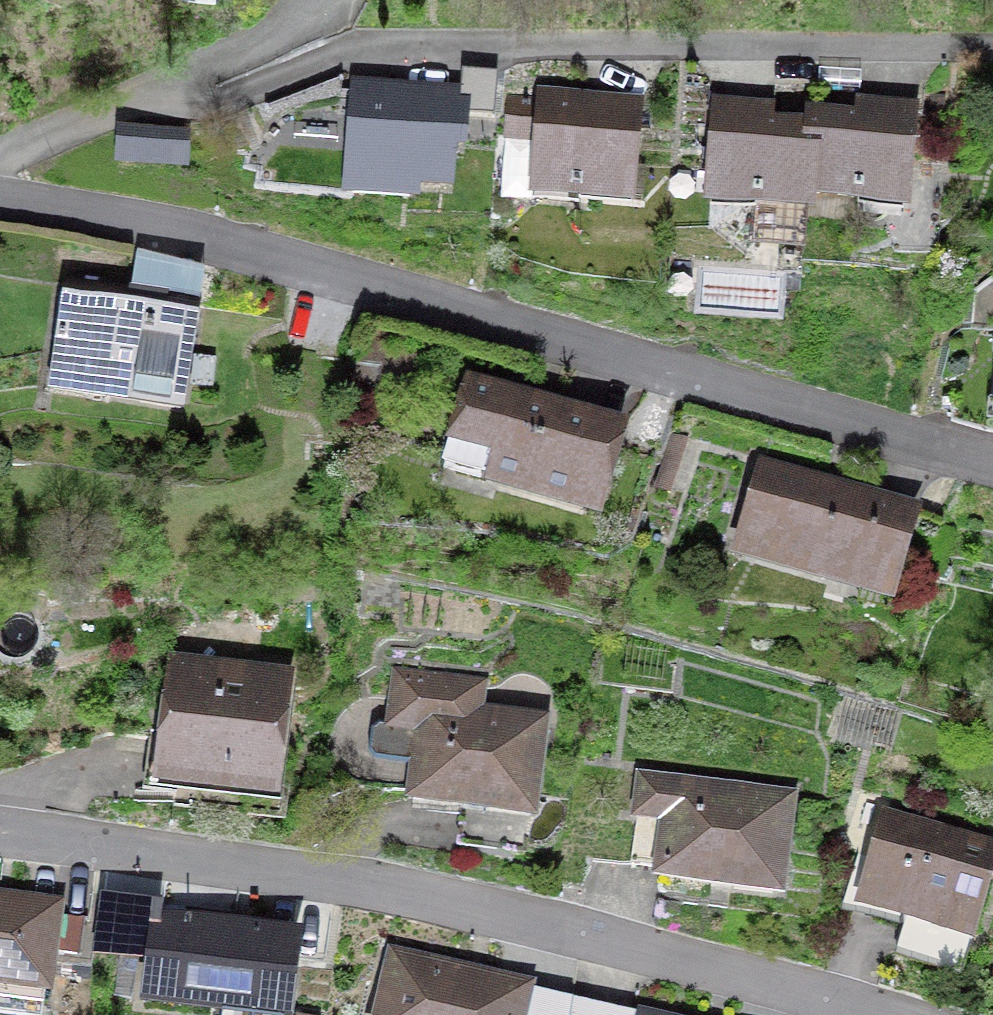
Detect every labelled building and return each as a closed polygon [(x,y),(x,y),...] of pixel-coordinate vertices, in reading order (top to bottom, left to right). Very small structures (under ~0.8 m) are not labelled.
[(461,101),(363,95),(357,189),(455,195),(461,101)] [(650,98),(541,95),(538,193),(648,196),(650,98)] [(816,197),(919,203),(926,100),(864,96),(863,113),(822,111),(816,197)] [(822,111),(717,104),(711,204),(816,210),(816,197),(822,111)] [(136,294),(203,301),(207,263),(140,256),(136,294)] [(66,288),(53,383),(194,403),(207,308),(66,288)] [(620,512),(644,422),(473,377),(449,467),(620,512)] [(937,507),(766,464),(743,554),(914,597),(937,507)] [(301,666),(174,659),(166,789),(293,797),(301,666)] [(486,681),(390,673),(386,727),(425,730),(420,805),(549,815),(557,714),(484,708),(486,681)] [(803,789),(636,775),(632,821),(668,825),(663,882),(794,894),(803,789)] [(885,817),(862,904),(986,936),(992,908),(992,844),(885,817)] [(107,878),(100,936),(139,941),(146,883),(107,878)] [(0,896),(0,981),(56,988),(66,904),(0,896)] [(155,920),(147,1012),(181,1014),(294,1014),(301,932),(155,920)] [(394,955),(380,1014),(528,1014),(534,988),(394,955)]
